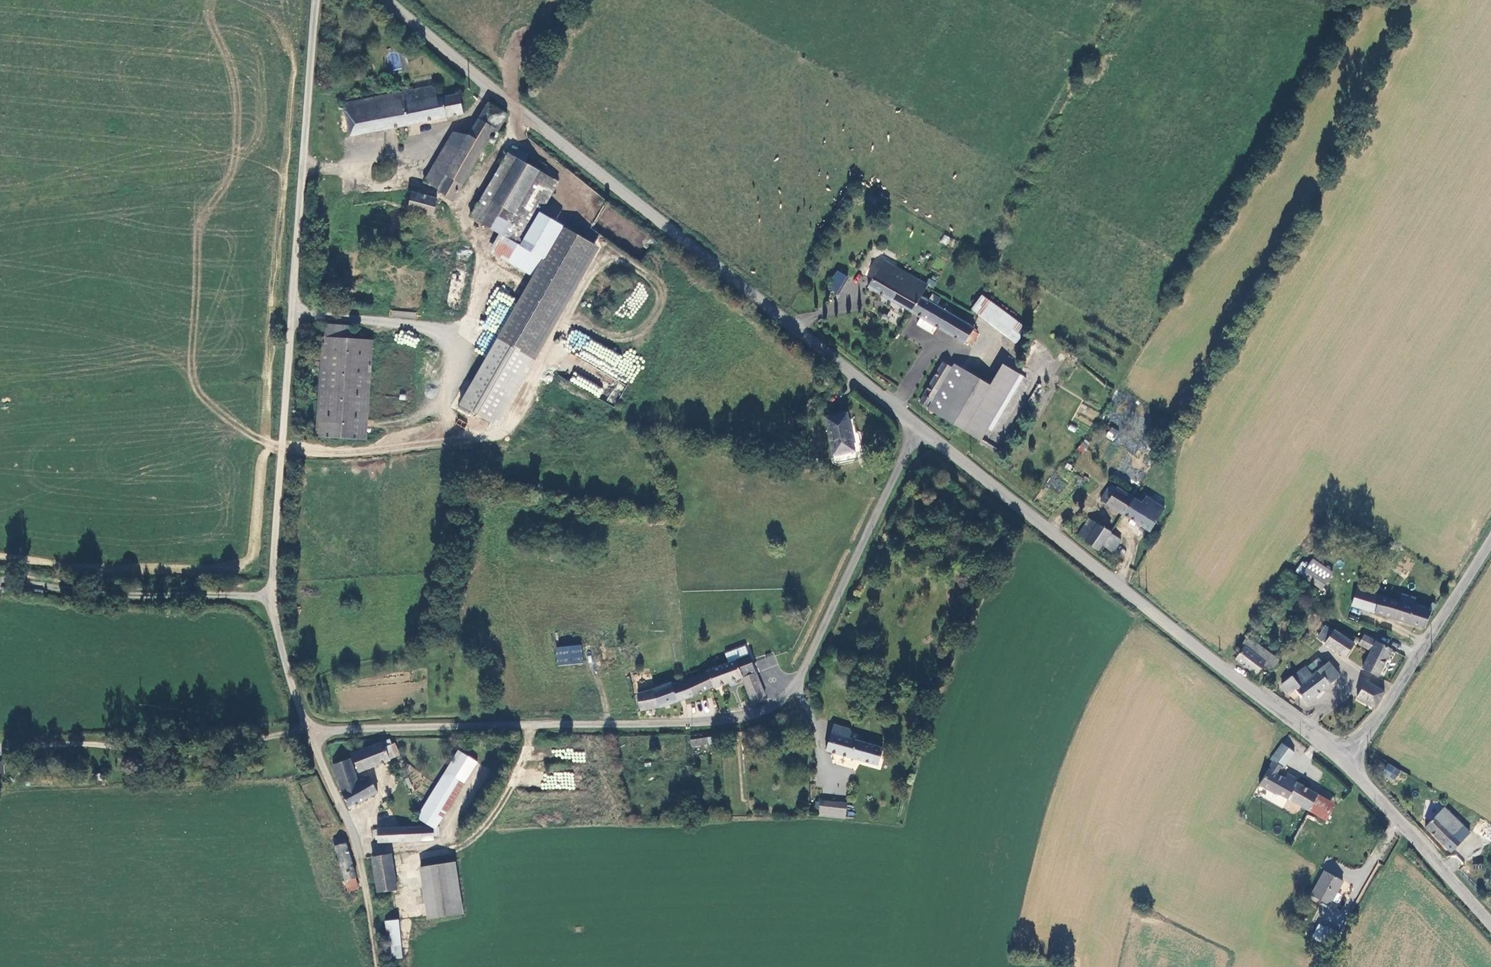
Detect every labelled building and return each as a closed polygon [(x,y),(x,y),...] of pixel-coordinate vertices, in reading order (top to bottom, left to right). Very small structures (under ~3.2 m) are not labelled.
[(435,97),(433,84),(387,92),(386,88),(342,95),(349,132),(463,112),(460,93),(435,97)] [(503,120),(485,107),(463,143),(450,135),(423,181),(437,189),(436,191),(449,198),(488,132),(494,135),(503,120)] [(513,221),(523,204),(541,174),(547,164),(512,143),(468,214),(494,230),(503,215),(513,221)] [(541,174),(523,204),(539,214),(557,183),(541,174)] [(408,192),(403,208),(428,216),(434,200),(408,192)] [(539,214),(523,204),(513,221),(503,215),(494,230),(484,247),(532,275),(561,227),(539,214)] [(561,227),(532,275),(493,338),(525,356),(591,245),(561,227)] [(869,289),(912,314),(920,296),(927,284),(885,262),(869,289)] [(849,280),(838,273),(829,289),(840,296),(849,280)] [(931,293),(927,300),(935,305),(939,298),(931,293)] [(982,294),(972,308),(1017,341),(1027,327),(982,294)] [(976,327),(950,313),(945,310),(935,305),(927,300),(920,296),(912,314),(966,343),(968,341),(971,342),(976,334),(973,333),(976,327)] [(415,318),(416,312),(391,310),(391,316),(415,318)] [(324,339),(350,341),(351,328),(325,326),(324,339)] [(315,441),(366,444),(373,342),(350,341),(324,339),(321,339),(315,441)] [(932,402),(952,368),(944,363),(924,398),(925,399),(922,405),(927,408),(931,402),(932,402)] [(927,408),(954,425),(981,383),(954,365),(952,368),(932,402),(931,402),(927,408)] [(991,389),(981,383),(954,425),(981,441),(1021,377),(1004,367),(991,389)] [(574,372),(569,380),(599,397),(603,389),(574,372)] [(1086,406),(1082,413),(1094,420),(1098,412),(1086,406)] [(850,453),(843,416),(822,420),(829,457),(850,453)] [(1105,436),(1113,441),(1119,432),(1112,427),(1105,436)] [(1081,440),(1076,450),(1083,453),(1088,443),(1081,440)] [(1112,486),(1106,482),(1097,496),(1119,510),(1131,494),(1114,483),(1112,486)] [(1139,500),(1131,494),(1119,510),(1128,515),(1125,519),(1131,523),(1134,519),(1148,528),(1164,504),(1145,491),(1139,500)] [(1073,533),(1093,546),(1097,540),(1106,528),(1107,527),(1087,512),(1073,533)] [(1116,536),(1106,528),(1097,540),(1108,548),(1116,536)] [(1332,570),(1312,557),(1301,573),(1321,586),(1332,570)] [(1298,575),(1284,567),(1279,575),(1293,583),(1298,575)] [(1384,614),(1424,627),(1429,608),(1413,604),(1414,601),(1411,600),(1410,604),(1408,604),(1410,596),(1400,593),(1398,599),(1356,585),(1351,601),(1372,610),(1384,614)] [(1345,656),(1353,643),(1334,630),(1325,642),(1345,656)] [(1363,633),(1360,638),(1374,647),(1372,652),(1363,668),(1379,676),(1393,651),(1363,633)] [(1272,671),(1279,661),(1250,637),(1244,644),(1247,647),(1237,658),(1257,674),(1265,665),(1272,671)] [(1374,647),(1360,638),(1357,643),(1372,652),(1374,647)] [(557,665),(583,663),(582,645),(555,647),(557,665)] [(768,695),(752,651),(710,670),(710,671),(706,672),(712,687),(715,685),(716,687),(746,675),(754,700),(768,695)] [(1297,690),(1309,703),(1339,676),(1327,663),(1313,676),(1304,665),(1285,681),(1295,692),(1297,690)] [(706,672),(674,684),(673,681),(651,690),(650,688),(639,692),(644,708),(662,702),(664,705),(712,687),(706,672)] [(1305,706),(1309,703),(1297,690),(1295,692),(1285,681),(1279,687),(1288,697),(1293,692),(1305,706)] [(1377,709),(1386,694),(1367,683),(1358,699),(1377,709)] [(827,748),(878,763),(882,746),(850,736),(851,730),(849,727),(835,722),(827,748)] [(711,744),(711,738),(695,740),(696,746),(711,744)] [(1275,788),(1305,806),(1308,807),(1316,792),(1297,781),(1297,779),(1292,776),(1289,779),(1277,772),(1282,762),(1283,763),(1294,747),(1282,738),(1270,754),(1273,756),(1259,783),(1273,791),(1275,788)] [(392,740),(385,743),(391,760),(401,756),(396,745),(394,746),(392,740)] [(391,761),(391,760),(385,743),(384,742),(352,754),(360,773),(391,761)] [(416,817),(435,829),(476,762),(458,750),(416,817)] [(334,765),(344,795),(349,807),(378,791),(370,777),(357,783),(350,759),(334,765)] [(1395,781),(1401,769),(1387,763),(1381,774),(1395,781)] [(1316,792),(1308,807),(1325,817),(1333,801),(1316,792)] [(818,797),(815,812),(841,816),(843,801),(818,797)] [(1425,827),(1450,852),(1464,838),(1440,813),(1425,827)] [(440,828),(435,829),(376,831),(376,843),(432,841),(433,837),(441,837),(440,828)] [(343,837),(332,840),(342,880),(354,877),(343,837)] [(391,853),(369,856),(375,891),(395,888),(391,853)] [(1334,902),(1348,874),(1328,863),(1314,891),(1334,902)] [(431,918),(455,914),(448,864),(424,867),(431,918)] [(341,892),(356,888),(354,877),(342,880),(339,881),(341,892)] [(1323,918),(1315,931),(1323,935),(1330,921),(1323,918)] [(384,921),(389,960),(402,958),(397,919),(384,921)] [(1330,921),(1323,935),(1337,942),(1344,929),(1330,921)]
